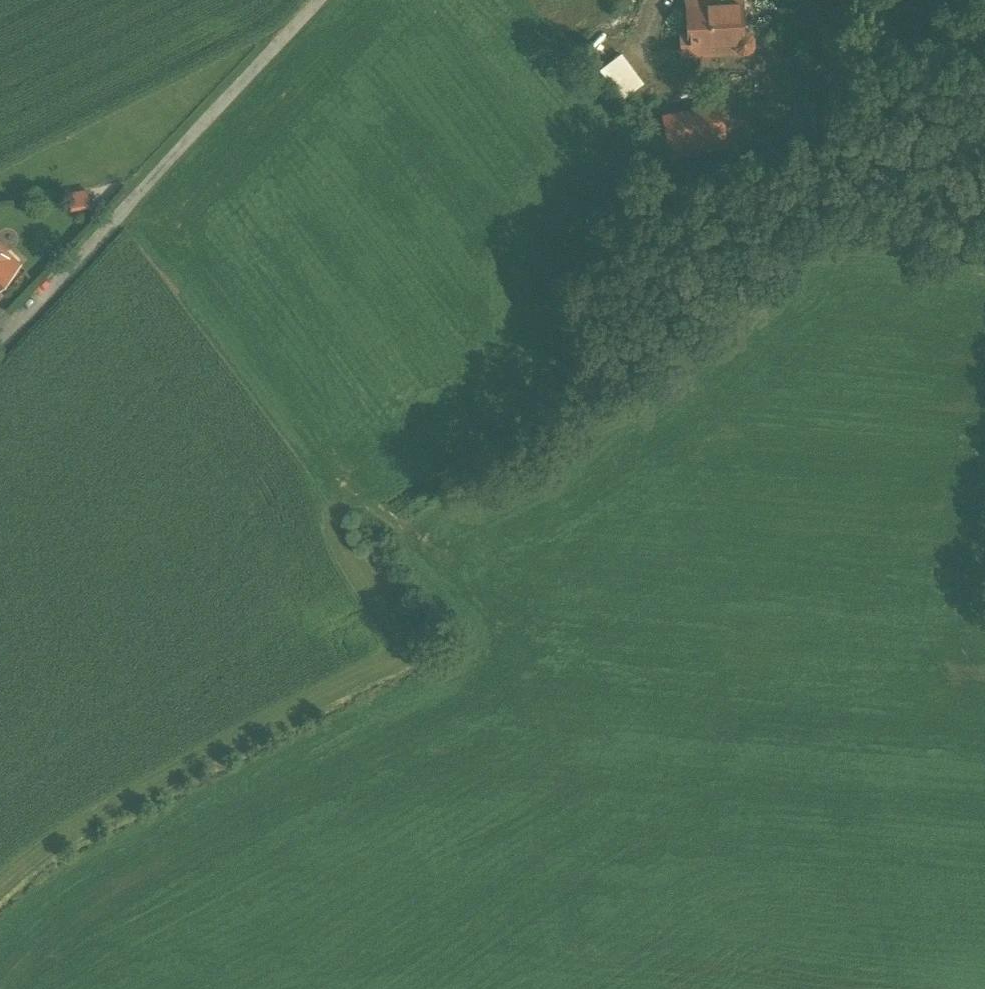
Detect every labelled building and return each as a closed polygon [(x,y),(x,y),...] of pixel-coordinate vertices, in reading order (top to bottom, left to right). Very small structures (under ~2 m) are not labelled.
[(747,47),(749,46),(750,45),(752,43),(752,41),(752,34),(751,32),(750,30),(748,29),(746,28),(741,28),(740,0),(688,0),(690,31),(682,31),(684,52),(742,48),(747,47)] [(595,68),(619,98),(641,81),(617,51),(595,68)] [(719,99),(662,111),(671,154),(728,142),(719,99)] [(16,263),(0,248),(0,280),(16,263)]
